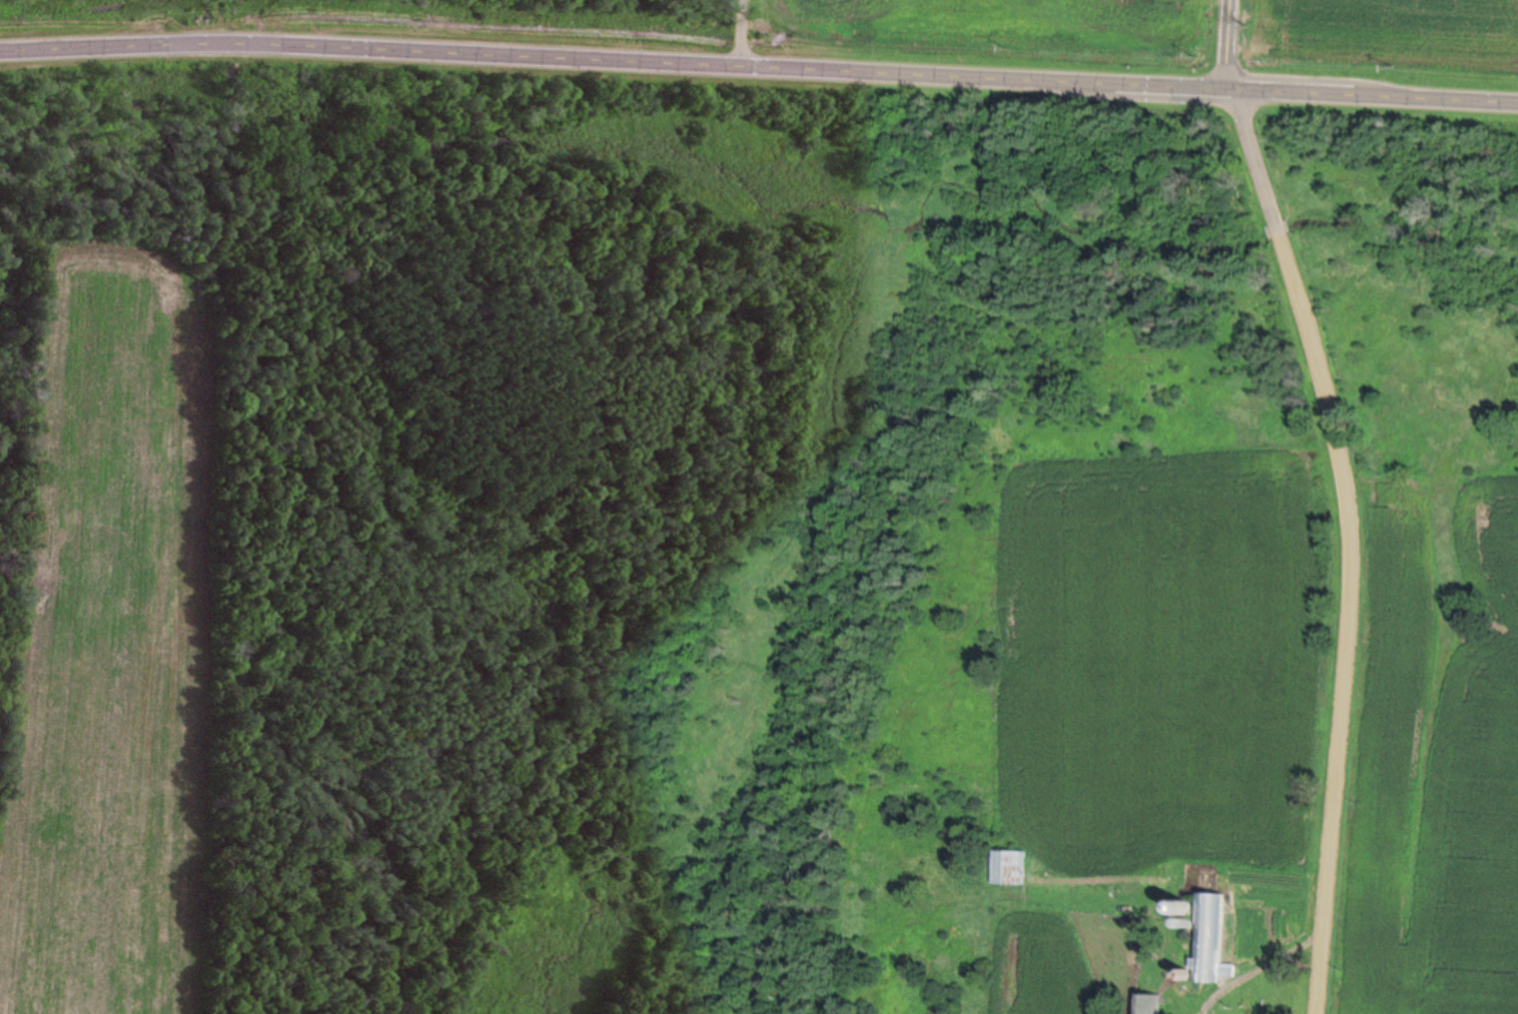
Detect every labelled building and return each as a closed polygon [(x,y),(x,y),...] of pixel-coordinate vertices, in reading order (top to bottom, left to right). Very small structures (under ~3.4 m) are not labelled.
[(1024,882),(1024,849),(993,849),(993,882),(1024,882)] [(1220,962),(1223,891),(1196,890),(1192,980),(1218,981),(1218,974),(1233,975),(1233,963),(1220,962)] [(1135,992),(1135,1013),(1159,1013),(1160,992),(1135,992)]
